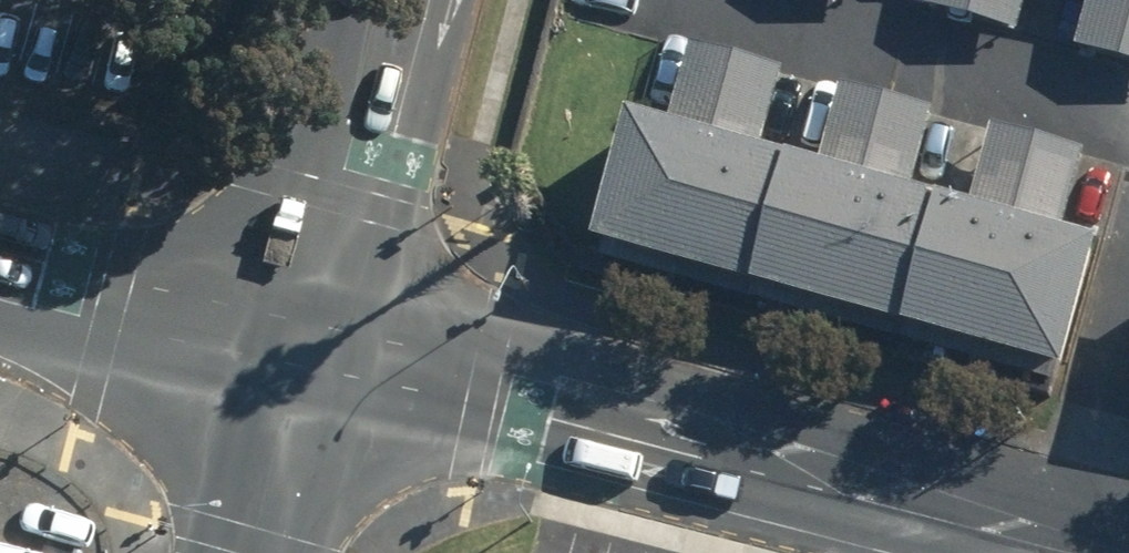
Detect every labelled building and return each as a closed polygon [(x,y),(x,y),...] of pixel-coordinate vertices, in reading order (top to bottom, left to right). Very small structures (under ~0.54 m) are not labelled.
[(925,16),(1022,41),(1032,0),(929,0),(925,16)] [(1071,57),(1128,72),(1128,0),(1086,0),(1071,57)] [(626,100),(591,229),(1061,356),(1095,229),(1061,220),(1085,130),(994,105),(970,190),(915,175),(937,92),(840,66),(816,153),(764,139),(787,53),(689,26),(666,111),(626,100)]
